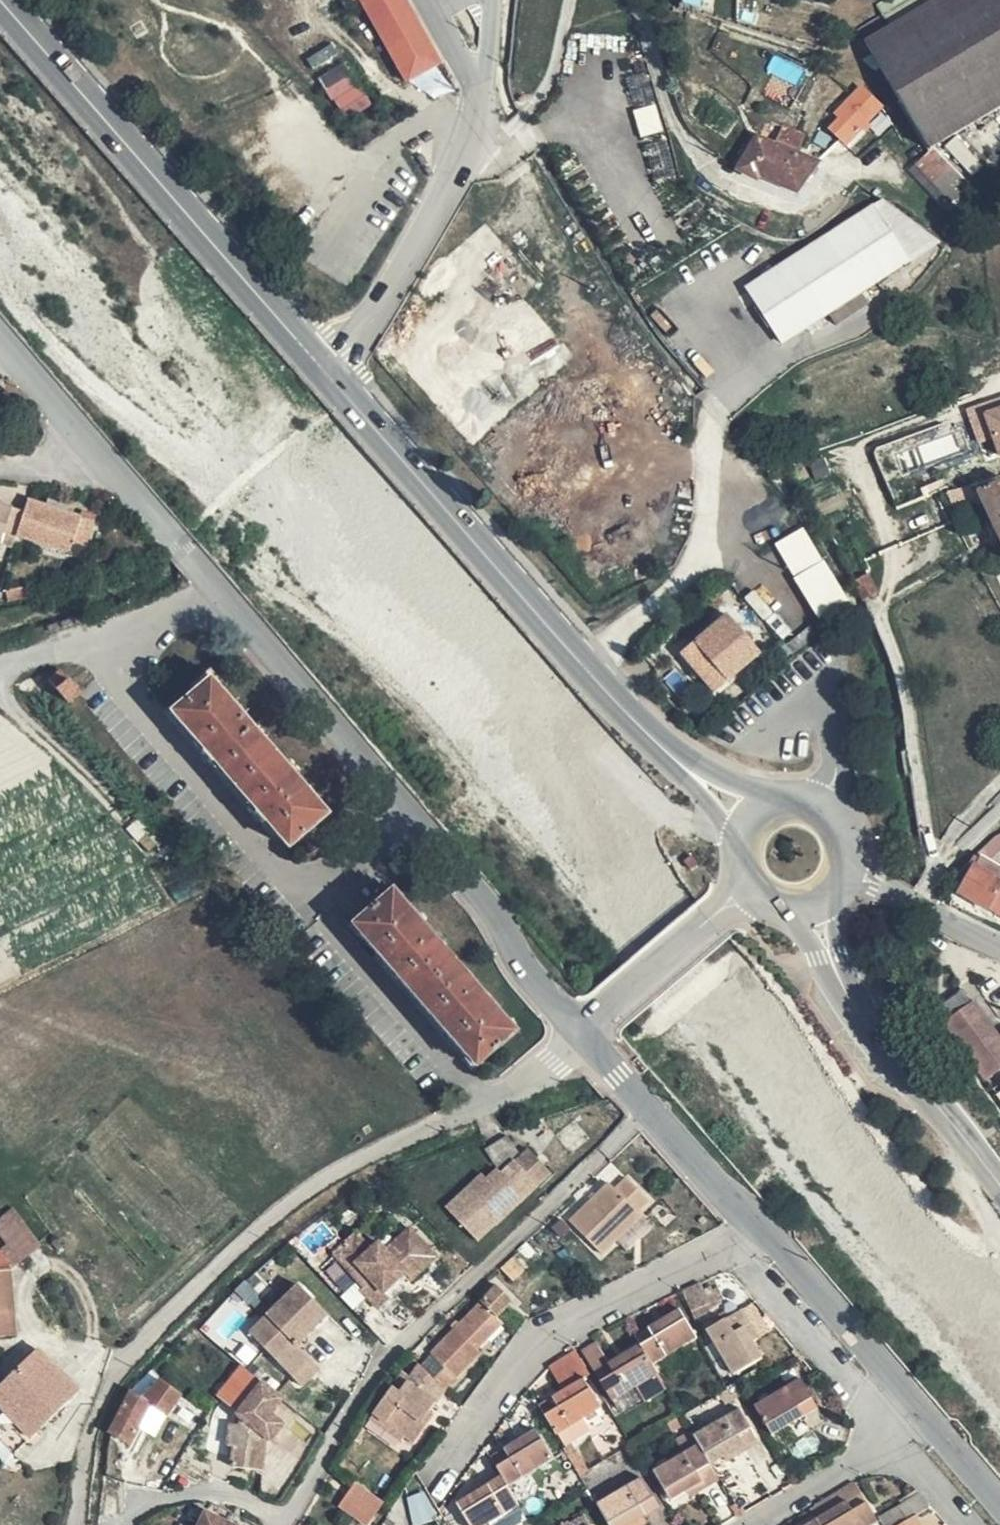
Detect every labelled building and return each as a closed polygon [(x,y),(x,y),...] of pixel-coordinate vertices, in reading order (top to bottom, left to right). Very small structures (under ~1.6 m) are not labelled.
[(408,82),(438,66),(400,0),(362,0),(408,82)] [(999,109),(999,0),(936,0),(901,21),(895,11),(859,33),(932,151),(916,167),(951,204),(970,185),(935,148),(999,109)] [(320,73),(339,116),(366,104),(347,62),(320,73)] [(862,90),(838,115),(842,118),(831,131),(846,146),(881,107),(862,90)] [(758,140),(740,172),(756,182),(759,178),(798,194),(818,164),(758,140)] [(909,263),(908,262),(897,246),(909,238),(900,225),(889,232),(873,209),(820,244),(750,289),(784,344),(909,263)] [(966,408),(978,444),(993,438),(999,456),(999,455),(999,397),(966,408)] [(979,493),(993,522),(999,538),(999,484),(979,493)] [(976,500),(971,488),(950,493),(954,506),(976,500)] [(26,499),(23,509),(0,502),(0,540),(11,543),(15,533),(80,554),(91,520),(26,499)] [(853,581),(863,600),(877,593),(868,574),(853,581)] [(31,595),(29,584),(4,589),(7,599),(31,595)] [(791,652),(794,655),(833,621),(826,613),(787,647),(791,652)] [(759,652),(726,615),(683,652),(715,690),(759,652)] [(787,647),(782,642),(772,650),(781,660),(791,652),(787,647)] [(79,693),(59,670),(49,680),(68,703),(79,693)] [(322,814),(208,680),(172,711),(287,845),(322,814)] [(963,895),(999,917),(999,868),(983,858),(963,895)] [(509,1032),(388,892),(351,924),(472,1064),(509,1032)] [(940,1012),(988,1079),(999,1070),(999,1042),(964,994),(940,1012)] [(497,1171),(519,1158),(506,1135),(484,1149),(497,1171)] [(509,1179),(539,1160),(529,1151),(501,1175),(499,1172),(488,1182),(483,1176),(447,1209),(452,1215),(493,1189),(509,1179)] [(493,1189),(512,1211),(551,1173),(539,1160),(509,1179),(493,1189)] [(636,1212),(647,1200),(625,1179),(614,1189),(609,1184),(569,1224),(600,1254),(640,1216),(636,1212)] [(497,1225),(512,1211),(493,1189),(452,1215),(474,1238),(493,1220),(497,1225)] [(0,1255),(0,1256),(9,1268),(35,1248),(9,1214),(0,1221),(0,1235),(9,1248),(0,1255)] [(558,1236),(564,1230),(555,1220),(549,1226),(558,1236)] [(538,1244),(547,1235),(542,1229),(533,1238),(538,1244)] [(393,1253),(415,1239),(409,1231),(386,1251),(377,1242),(370,1249),(358,1235),(338,1251),(360,1276),(365,1272),(393,1253)] [(435,1262),(415,1239),(393,1253),(365,1272),(360,1276),(368,1284),(362,1288),(381,1308),(391,1301),(384,1293),(406,1275),(412,1282),(435,1262)] [(9,1271),(9,1268),(0,1256),(0,1271),(9,1271)] [(512,1280),(522,1271),(512,1259),(501,1269),(512,1280)] [(0,1271),(0,1336),(13,1335),(9,1271),(0,1271)] [(698,1283),(682,1291),(693,1320),(709,1312),(708,1309),(720,1302),(715,1291),(713,1292),(709,1284),(706,1284),(704,1284),(699,1288),(698,1283)] [(294,1344),(327,1315),(297,1284),(248,1332),(278,1363),(294,1344)] [(420,1364),(444,1388),(479,1353),(475,1348),(500,1324),(494,1317),(510,1301),(496,1287),(420,1364)] [(741,1309),(735,1313),(750,1339),(757,1336),(741,1309)] [(750,1339),(735,1313),(729,1317),(725,1310),(703,1322),(733,1374),(761,1358),(750,1339)] [(678,1311),(635,1336),(640,1345),(651,1364),(694,1338),(678,1311)] [(644,1401),(665,1388),(651,1364),(640,1345),(607,1364),(595,1343),(582,1352),(612,1401),(635,1386),(644,1401)] [(308,1358),(294,1344),(278,1363),(290,1376),(308,1358)] [(75,1393),(37,1352),(0,1386),(0,1396),(33,1431),(75,1393)] [(549,1368),(563,1391),(582,1380),(567,1357),(549,1368)] [(316,1368),(308,1358),(290,1376),(298,1385),(316,1368)] [(429,1411),(445,1389),(444,1388),(420,1364),(418,1362),(407,1377),(398,1390),(392,1385),(368,1418),(383,1429),(387,1423),(405,1436),(413,1442),(425,1425),(420,1421),(429,1411)] [(221,1433),(223,1434),(237,1415),(263,1382),(243,1365),(218,1394),(237,1410),(234,1414),(229,1415),(221,1433)] [(180,1396),(148,1372),(131,1388),(108,1432),(131,1445),(139,1429),(152,1408),(165,1416),(180,1396)] [(398,1390),(407,1377),(401,1372),(392,1385),(398,1390)] [(771,1434),(816,1408),(799,1379),(754,1407),(771,1434)] [(563,1391),(537,1407),(554,1435),(558,1433),(572,1425),(598,1409),(582,1380),(563,1391)] [(264,1407),(277,1394),(263,1382),(237,1415),(223,1434),(226,1434),(220,1455),(247,1465),(258,1436),(261,1437),(276,1419),(264,1407)] [(152,1408),(139,1429),(154,1438),(165,1416),(152,1408)] [(433,1415),(429,1411),(420,1421),(425,1425),(433,1415)] [(696,1447),(708,1466),(735,1450),(755,1439),(738,1411),(691,1438),(696,1447)] [(401,1442),(405,1436),(387,1423),(383,1429),(401,1442)] [(572,1425),(558,1433),(567,1447),(580,1439),(572,1425)] [(536,1431),(490,1457),(502,1478),(506,1486),(552,1460),(536,1431)] [(675,1441),(683,1455),(696,1447),(691,1438),(688,1433),(675,1441)] [(755,1439),(735,1450),(739,1456),(758,1445),(755,1439)] [(703,1488),(716,1480),(708,1466),(696,1447),(683,1455),(654,1472),(672,1500),(700,1482),(703,1488)] [(502,1478),(456,1503),(469,1524),(485,1524),(486,1524),(518,1506),(506,1486),(502,1478)] [(596,1505),(607,1524),(629,1524),(641,1518),(656,1509),(638,1480),(596,1505)] [(859,1493),(853,1484),(806,1512),(808,1516),(811,1521),(859,1493)] [(380,1503),(356,1485),(342,1504),(367,1521),(380,1503)] [(859,1493),(811,1521),(814,1524),(870,1524),(875,1522),(859,1493)] [(916,1494),(879,1516),(884,1524),(895,1524),(926,1506),(916,1494)] [(525,1519),(518,1506),(486,1524),(515,1524),(525,1519)] [(199,1524),(229,1524),(205,1513),(199,1524)] [(581,1516),(565,1524),(586,1524),(581,1516)] [(808,1516),(794,1524),(805,1524),(811,1521),(808,1516)]
